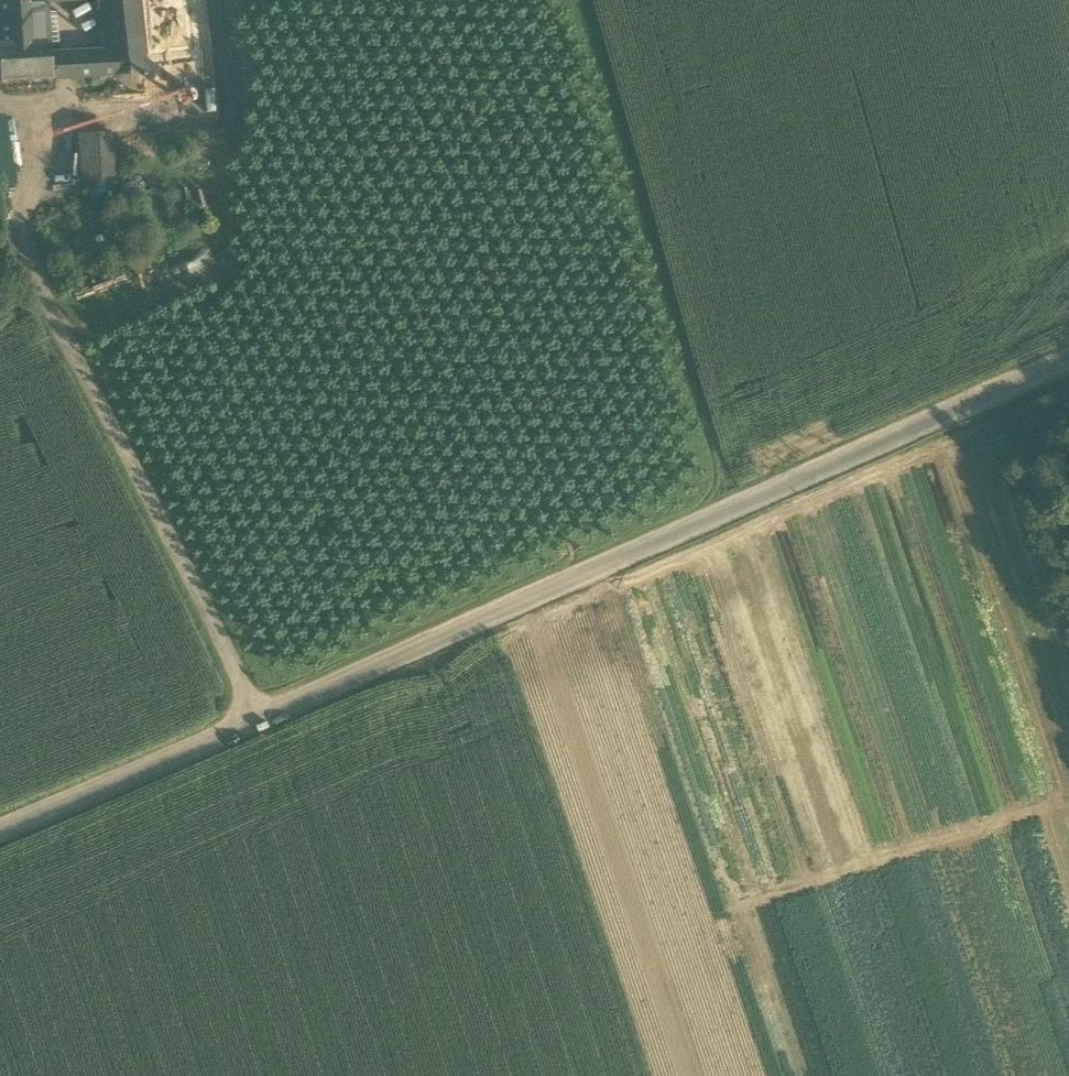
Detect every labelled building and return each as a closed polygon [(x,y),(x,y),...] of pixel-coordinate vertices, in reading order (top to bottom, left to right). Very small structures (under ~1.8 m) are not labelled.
[(43,0),(11,0),(0,1),(0,47),(46,44),(46,40),(44,11),(43,0)] [(113,56),(115,75),(145,73),(137,0),(106,0),(113,56)] [(58,11),(44,11),(46,40),(51,39),(51,43),(60,43),(58,11)] [(2,82),(53,79),(52,60),(51,43),(51,39),(46,40),(46,44),(0,47),(0,61),(2,82)] [(113,56),(76,59),(77,77),(115,75),(113,56)] [(53,79),(77,77),(76,59),(52,60),(53,79)] [(83,138),(86,182),(117,180),(114,136),(83,138)]
